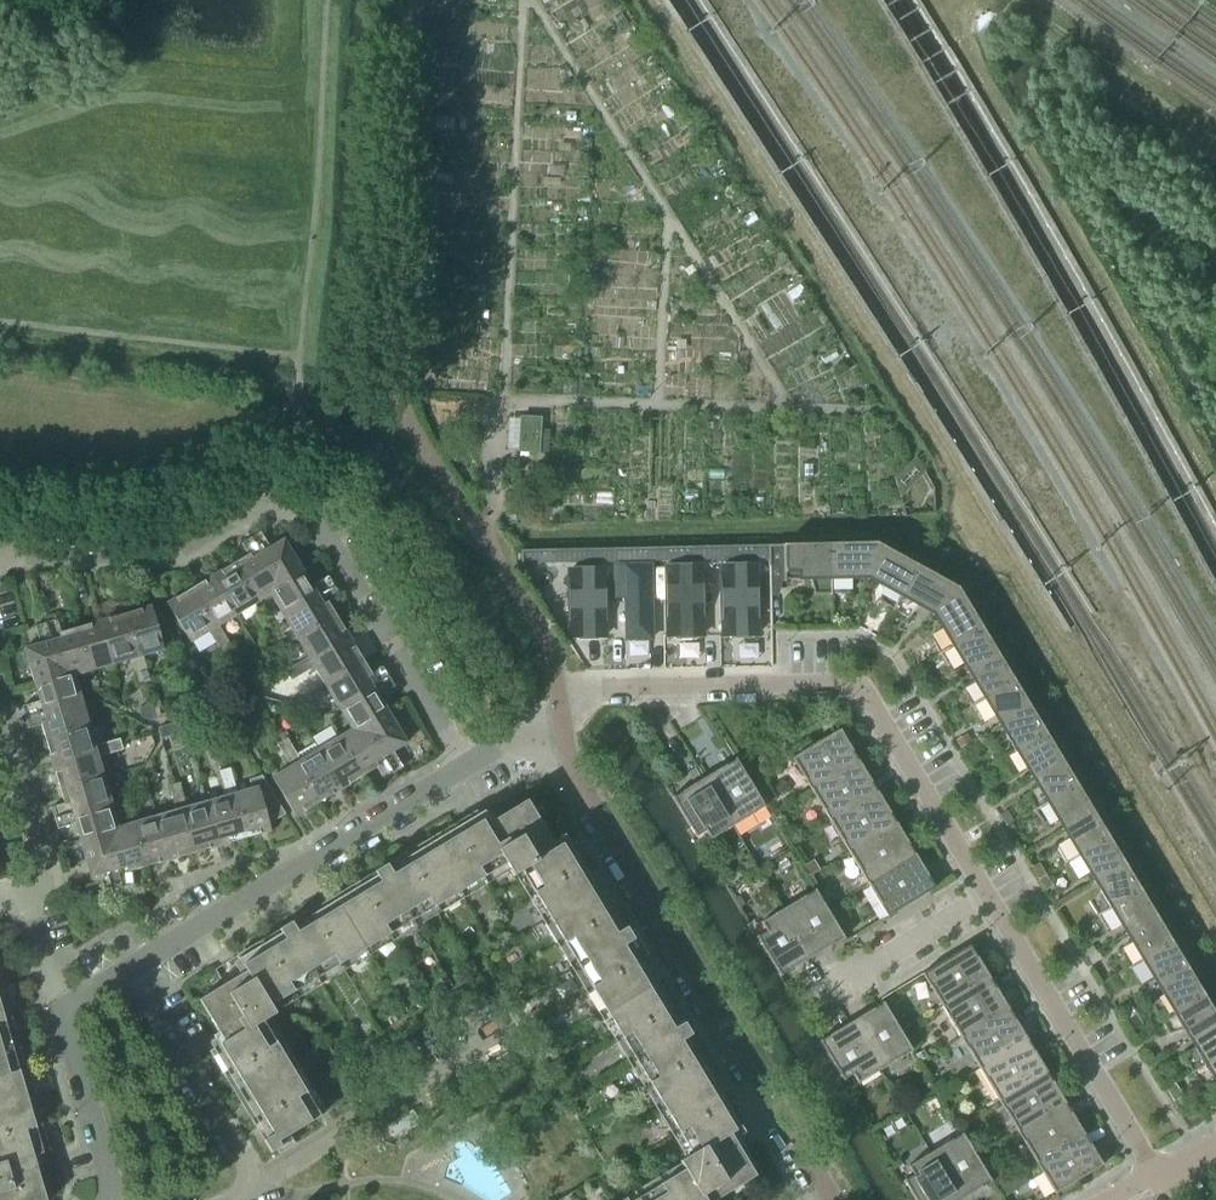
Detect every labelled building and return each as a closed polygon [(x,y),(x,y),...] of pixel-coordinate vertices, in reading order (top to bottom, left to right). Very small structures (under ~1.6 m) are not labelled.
[(933,33),(973,101),(1014,168),(1053,235),(1091,303),(1129,371),(1168,440),(1205,509),(1215,528),(1215,518),(1210,507),(1172,437),(1134,369),(1095,300),(1057,233),(1018,166),(977,98),(937,31),(918,0),(912,0),(933,33)] [(519,452),(538,453),(549,453),(550,431),(540,430),(540,419),(521,418),(519,452)] [(251,539),(280,587),(304,573),(284,540),(270,549),(261,533),(251,539)] [(260,601),(271,595),(270,593),(280,587),(251,539),(241,544),(246,551),(251,548),(254,552),(236,563),(260,601)] [(867,580),(876,544),(830,545),(831,596),(832,596),(832,594),(848,594),(851,579),(867,579),(867,580)] [(892,611),(917,566),(876,544),(867,580),(868,581),(868,579),(883,587),(878,602),(892,609),(892,611)] [(830,596),(831,596),(830,545),(770,546),(770,558),(771,596),(779,596),(781,582),(786,582),(786,581),(799,580),(799,582),(801,582),(801,580),(810,579),(814,595),(830,595),(830,596)] [(521,551),(521,564),(770,558),(770,546),(736,546),(521,551)] [(237,615),(260,601),(236,563),(214,576),(237,615)] [(615,598),(626,597),(627,639),(652,639),(651,565),(625,565),(626,582),(615,582),(615,598)] [(931,615),(932,616),(958,589),(917,566),(892,611),(893,612),(894,610),(908,618),(918,606),(932,614),(931,615)] [(722,572),(723,638),(761,638),(759,572),(722,572)] [(271,595),(284,617),(334,587),(328,578),(313,587),(304,573),(280,587),(270,593),(271,595)] [(670,639),(706,639),(706,573),(670,573),(670,639)] [(214,629),(219,626),(237,615),(214,576),(191,590),(214,629)] [(570,642),(606,642),(606,576),(570,576),(570,642)] [(284,617),(298,640),(337,617),(325,598),(330,596),(333,601),(340,597),(334,587),(284,617)] [(938,654),(938,655),(982,628),(958,589),(932,616),(933,615),(942,629),(931,640),(939,654),(938,654)] [(225,637),(219,626),(214,629),(191,590),(167,604),(190,643),(209,632),(216,643),(225,637)] [(152,607),(125,614),(138,658),(143,656),(177,646),(157,614),(154,615),(152,607)] [(125,614),(100,622),(113,665),(132,659),(136,672),(147,669),(143,656),(138,658),(125,614)] [(286,671),(289,676),(350,639),(337,617),(298,640),(309,658),(286,671)] [(57,620),(46,623),(62,675),(73,672),(74,676),(88,672),(75,629),(54,635),(53,630),(59,628),(57,620)] [(100,622),(75,629),(88,672),(113,665),(100,622)] [(25,649),(35,683),(62,675),(46,623),(35,627),(40,645),(25,649)] [(966,673),(998,655),(982,628),(938,655),(938,656),(940,655),(948,669),(963,664),(968,672),(966,673)] [(225,637),(216,643),(223,654),(232,648),(225,637)] [(314,667),(325,684),(364,661),(350,639),(289,676),(292,681),(314,667)] [(969,707),(1014,681),(998,655),(966,673),(967,674),(968,673),(973,681),(962,692),(970,706),(969,707)] [(325,684),(339,707),(389,677),(383,667),(376,671),(379,677),(375,680),(364,661),(325,684)] [(147,669),(136,672),(140,684),(150,681),(147,669)] [(23,707),(26,718),(81,702),(74,676),(73,672),(62,675),(35,683),(40,702),(23,707)] [(339,707),(353,730),(354,733),(364,727),(388,713),(378,696),(394,686),(389,677),(339,707)] [(998,725),(998,726),(1029,707),(1014,681),(969,707),(970,708),(971,707),(980,721),(994,716),(999,724),(998,725)] [(208,707),(210,702),(211,702),(204,691),(186,696),(190,711),(208,707)] [(252,692),(241,698),(247,708),(258,701),(252,692)] [(247,708),(241,698),(230,705),(235,715),(247,708)] [(40,719),(46,739),(89,727),(81,702),(26,718),(29,729),(37,727),(35,720),(40,719)] [(156,720),(152,705),(139,709),(142,717),(150,721),(156,720)] [(1001,759),(1001,760),(1045,733),(1029,707),(998,726),(1000,725),(1005,734),(994,744),(1002,758),(1001,759)] [(210,714),(214,729),(230,724),(222,711),(210,714)] [(388,713),(364,727),(392,774),(403,768),(393,751),(407,743),(388,713)] [(183,721),(171,725),(174,736),(186,732),(183,721)] [(174,736),(171,725),(158,728),(161,739),(174,736)] [(46,739),(53,765),(96,752),(94,747),(89,727),(46,739)] [(353,730),(342,737),(365,775),(382,765),(385,769),(379,772),(384,779),(392,774),(364,727),(354,733),(353,730)] [(788,753),(811,790),(858,761),(840,730),(813,747),(809,740),(788,753)] [(1029,777),(1030,778),(1061,759),(1045,733),(1001,760),(1003,759),(1011,773),(1026,768),(1031,776),(1029,777)] [(961,747),(970,742),(966,735),(957,741),(961,747)] [(342,737),(318,751),(342,789),(365,775),(342,737)] [(278,745),(285,756),(294,750),(287,739),(278,745)] [(107,743),(110,754),(123,750),(120,740),(107,743)] [(53,765),(60,790),(103,778),(98,758),(110,754),(107,743),(94,747),(96,752),(53,765)] [(285,756),(291,767),(296,764),(319,803),(342,789),(318,751),(314,744),(296,754),(294,750),(285,756)] [(734,760),(704,779),(733,826),(765,807),(736,759),(734,760)] [(1032,811),(1033,812),(1077,785),(1061,759),(1030,778),(1030,779),(1032,778),(1037,786),(1025,797),(1034,810),(1032,811)] [(811,790),(830,821),(877,792),(858,761),(811,790)] [(296,764),(291,767),(273,779),(296,817),(319,803),(296,764)] [(219,772),(223,785),(234,781),(230,769),(219,772)] [(223,785),(227,797),(232,796),(244,839),(271,831),(269,824),(286,815),(262,777),(249,781),(251,790),(237,794),(234,781),(223,785)] [(52,807),(55,819),(111,803),(103,778),(60,790),(66,810),(61,811),(59,805),(52,807)] [(733,826),(704,779),(686,790),(674,797),(674,796),(672,797),(696,838),(705,832),(710,840),(733,826)] [(169,786),(173,799),(183,796),(180,783),(169,786)] [(1061,830),(1092,811),(1077,785),(1033,812),(1033,813),(1034,812),(1043,825),(1057,821),(1062,829),(1061,830)] [(830,821),(848,852),(896,823),(877,792),(830,821)] [(173,799),(176,812),(182,810),(194,853),(219,846),(207,803),(187,809),(183,796),(173,799)] [(232,796),(227,797),(207,803),(219,846),(244,839),(232,796)] [(495,820),(494,821),(495,821),(486,827),(476,811),(237,956),(246,972),(199,1001),(224,1042),(209,1051),(271,1153),(276,1151),(273,1145),(358,1094),(337,1060),(486,970),(608,1171),(560,1199),(716,1199),(755,1176),(735,1144),(731,1139),(732,1138),(730,1135),(745,1126),(737,1113),(572,839),(556,848),(527,801),(495,820)] [(80,839),(106,832),(118,828),(111,803),(55,819),(58,829),(76,824),(80,839)] [(176,812),(156,817),(169,860),(194,853),(182,810),(176,812)] [(1064,864),(1108,838),(1092,811),(1061,830),(1061,831),(1063,830),(1068,838),(1057,849),(1065,863),(1064,864)] [(156,817),(132,825),(144,868),(169,860),(156,817)] [(848,852),(867,883),(915,854),(905,838),(896,823),(848,852)] [(132,825),(118,828),(106,832),(122,888),(133,884),(131,876),(125,878),(123,874),(144,868),(132,825)] [(1014,837),(1018,834),(1012,825),(1008,827),(1014,837)] [(106,832),(80,839),(91,877),(106,873),(111,891),(122,888),(106,832)] [(1092,882),(1093,883),(1124,864),(1108,838),(1064,864),(1064,865),(1066,864),(1074,878),(1089,873),(1094,881),(1092,882)] [(915,854),(867,883),(888,917),(935,888),(924,869),(915,854)] [(775,872),(769,863),(759,869),(765,878),(775,872)] [(1095,916),(1096,917),(1140,890),(1124,864),(1093,883),(1095,882),(1100,890),(1088,901),(1097,915),(1095,916)] [(815,890),(783,909),(812,957),(830,946),(842,939),(843,940),(844,938),(837,926),(828,912),(815,890)] [(1124,934),(1124,935),(1156,916),(1140,890),(1096,917),(1097,916),(1106,930),(1120,925),(1125,933),(1124,934)] [(828,912),(837,926),(851,918),(843,903),(828,912)] [(812,957),(783,909),(761,923),(766,931),(756,937),(780,977),(782,976),(782,975),(812,957)] [(1127,968),(1127,969),(1171,942),(1156,916),(1124,935),(1125,936),(1126,935),(1131,943),(1120,954),(1128,967),(1127,968)] [(1155,987),(1156,987),(1187,968),(1171,942),(1127,969),(1128,969),(1129,968),(1137,982),(1152,978),(1157,986),(1155,987)] [(922,974),(942,1008),(990,979),(981,964),(970,945),(922,974)] [(1096,952),(1092,946),(1082,952),(1086,958),(1096,952)] [(1159,1020),(1159,1021),(1203,994),(1187,968),(1156,987),(1156,988),(1158,987),(1163,995),(1152,1006),(1160,1020),(1159,1020)] [(942,1008),(961,1039),(1009,1010),(1000,996),(990,979),(942,1008)] [(12,1018),(4,991),(0,992),(0,1021),(12,1018)] [(1187,1040),(1215,1022),(1215,1016),(1203,994),(1159,1021),(1161,1021),(1169,1035),(1184,1030),(1189,1038),(1187,1039),(1187,1040)] [(882,1004),(851,1022),(880,1070),(912,1051),(883,1002),(881,1003),(882,1004)] [(961,1039),(980,1070),(1028,1041),(1009,1010),(961,1039)] [(20,1044),(12,1018),(0,1021),(0,1050),(20,1044)] [(880,1070),(851,1022),(821,1041),(821,1040),(819,1041),(843,1081),(853,1075),(858,1084),(880,1070)] [(1191,1073),(1215,1058),(1215,1022),(1187,1040),(1188,1040),(1190,1039),(1194,1047),(1183,1058),(1191,1072),(1190,1073),(1191,1073)] [(980,1070),(999,1101),(1047,1072),(1038,1058),(1028,1041),(980,1070)] [(27,1069),(20,1044),(0,1050),(0,1076),(27,1069)] [(1191,1073),(1191,1074),(1192,1073),(1201,1087),(1215,1082),(1215,1083),(1215,1058),(1191,1073)] [(35,1097),(27,1069),(0,1076),(0,1107),(35,1097)] [(999,1101),(1018,1132),(1065,1104),(1057,1089),(1047,1072),(999,1101)] [(44,1126),(35,1097),(0,1107),(0,1139),(44,1126)] [(1018,1132),(1036,1163),(1084,1135),(1075,1120),(1065,1104),(1018,1132)] [(34,1156),(51,1151),(44,1126),(0,1139),(0,1199),(47,1199),(34,1156)] [(930,1153),(959,1199),(960,1199),(989,1182),(989,1183),(991,1182),(962,1134),(930,1153)] [(1036,1163),(1059,1199),(1079,1188),(1076,1182),(1103,1165),(1094,1151),(1084,1135),(1036,1163)] [(930,1153),(908,1167),(913,1175),(903,1181),(915,1199),(959,1199),(930,1153)]
